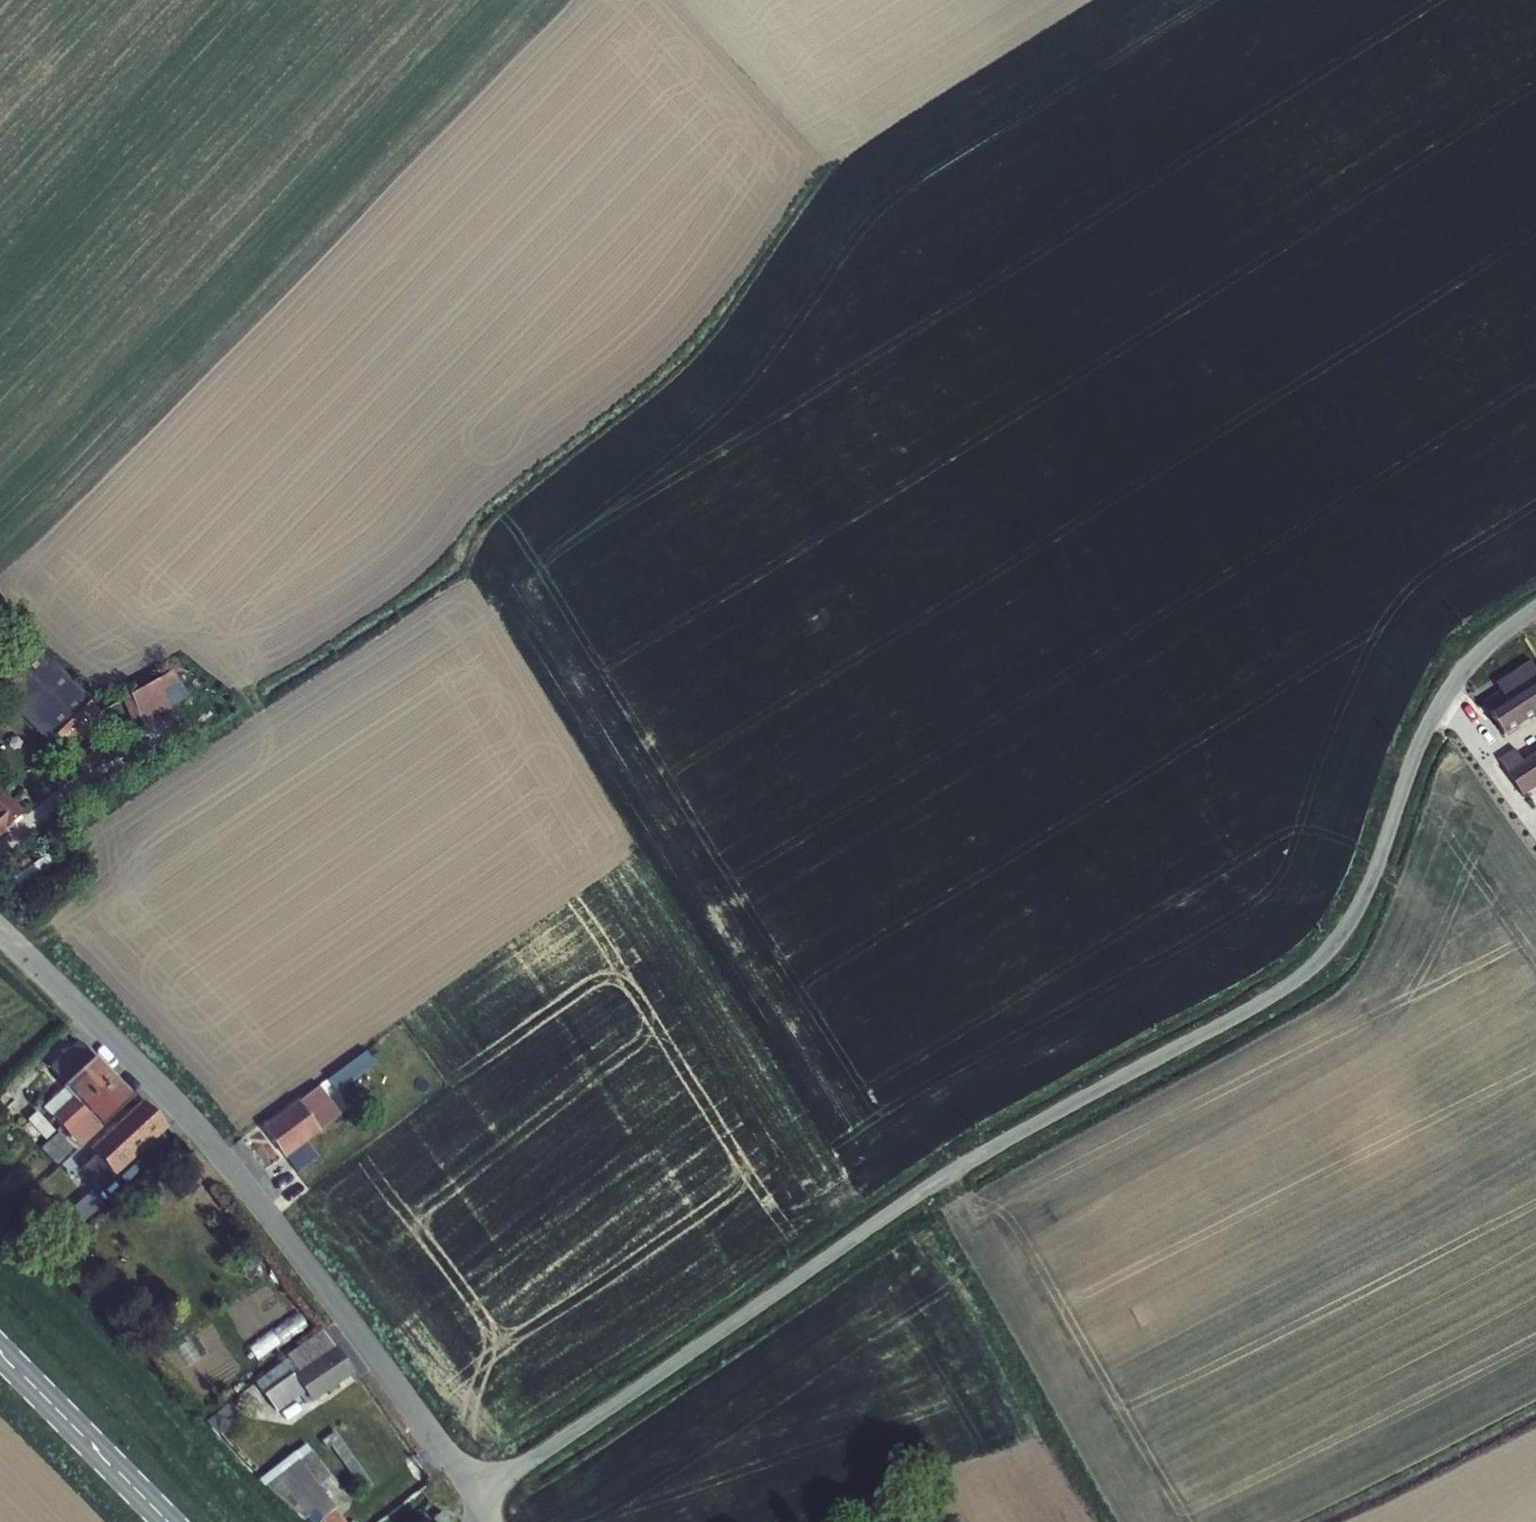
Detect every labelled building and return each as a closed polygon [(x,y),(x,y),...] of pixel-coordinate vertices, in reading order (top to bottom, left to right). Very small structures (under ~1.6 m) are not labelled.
[(0,616),(0,683),(64,749),(99,715),(97,714),(0,616)] [(1524,662),(1492,684),(1496,691),(1477,705),(1499,737),(1531,714),(1535,722),(1535,680),(1524,662)] [(144,719),(190,696),(176,667),(129,690),(144,719)] [(1494,762),(1517,798),(1535,785),(1535,732),(1494,762)] [(17,816),(0,799),(0,832),(17,816)] [(54,1064),(66,1077),(96,1049),(82,1036),(54,1064)] [(342,1087),(378,1060),(368,1048),(333,1075),(342,1087)] [(55,1107),(66,1118),(117,1070),(96,1049),(66,1077),(76,1087),(55,1107)] [(117,1070),(66,1118),(88,1141),(139,1091),(117,1070)] [(335,1119),(317,1091),(260,1128),(284,1163),(305,1148),(301,1142),(335,1119)] [(170,1122),(147,1099),(108,1137),(105,1146),(99,1151),(119,1171),(170,1122)] [(41,1102),(32,1110),(52,1131),(61,1123),(41,1102)] [(61,1162),(77,1145),(60,1129),(44,1146),(61,1162)] [(75,1201),(80,1218),(93,1214),(89,1197),(75,1201)] [(328,1330),(307,1348),(317,1361),(297,1377),(311,1393),(319,1388),(327,1398),(360,1372),(328,1330)]
